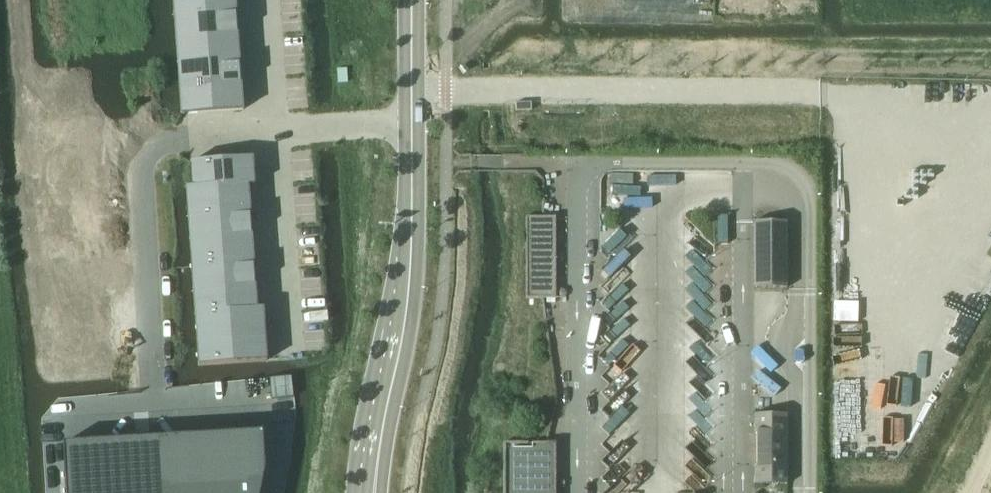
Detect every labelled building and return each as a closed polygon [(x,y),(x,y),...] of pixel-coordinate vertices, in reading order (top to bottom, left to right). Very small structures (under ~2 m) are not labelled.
[(174,13),(236,8),(235,0),(173,0),(174,13)] [(236,8),(174,13),(176,38),(237,34),(236,8)] [(237,34),(176,38),(178,63),(239,59),(237,34)] [(239,59),(178,63),(179,88),(241,84),(239,59)] [(241,84),(179,88),(181,115),(182,115),(185,114),(243,110),(241,84)] [(188,187),(186,187),(186,189),(254,184),(252,158),(191,162),(192,187),(188,187)] [(254,184),(186,189),(188,213),(250,208),(248,186),(254,186),(254,184)] [(250,208),(188,213),(190,238),(251,234),(250,208)] [(555,218),(526,217),(526,299),(556,299),(555,218)] [(787,222),(754,222),(754,288),(787,288),(787,222)] [(251,234),(190,238),(190,244),(191,259),(191,263),(253,259),(251,234)] [(253,259),(191,263),(193,288),(255,284),(253,259)] [(255,284),(193,288),(194,300),(195,313),(263,309),(263,308),(257,309),(255,284)] [(263,309),(195,313),(197,340),(265,335),(263,309)] [(265,335),(197,340),(198,362),(199,366),(267,361),(266,354),(265,335)] [(880,352),(836,353),(836,453),(880,452),(880,352)] [(291,377),(269,379),(271,400),(293,398),(291,377)] [(787,414),(754,414),(754,434),(755,434),(755,465),(754,465),(754,485),(787,485),(787,414)] [(265,471),(262,432),(165,438),(165,435),(160,436),(124,438),(119,438),(119,440),(63,444),(65,492),(260,492),(265,471)] [(555,443),(532,443),(532,449),(513,449),(513,445),(528,445),(527,443),(503,443),(503,492),(555,492),(555,443)] [(982,492),(990,492),(990,477),(982,492)]
